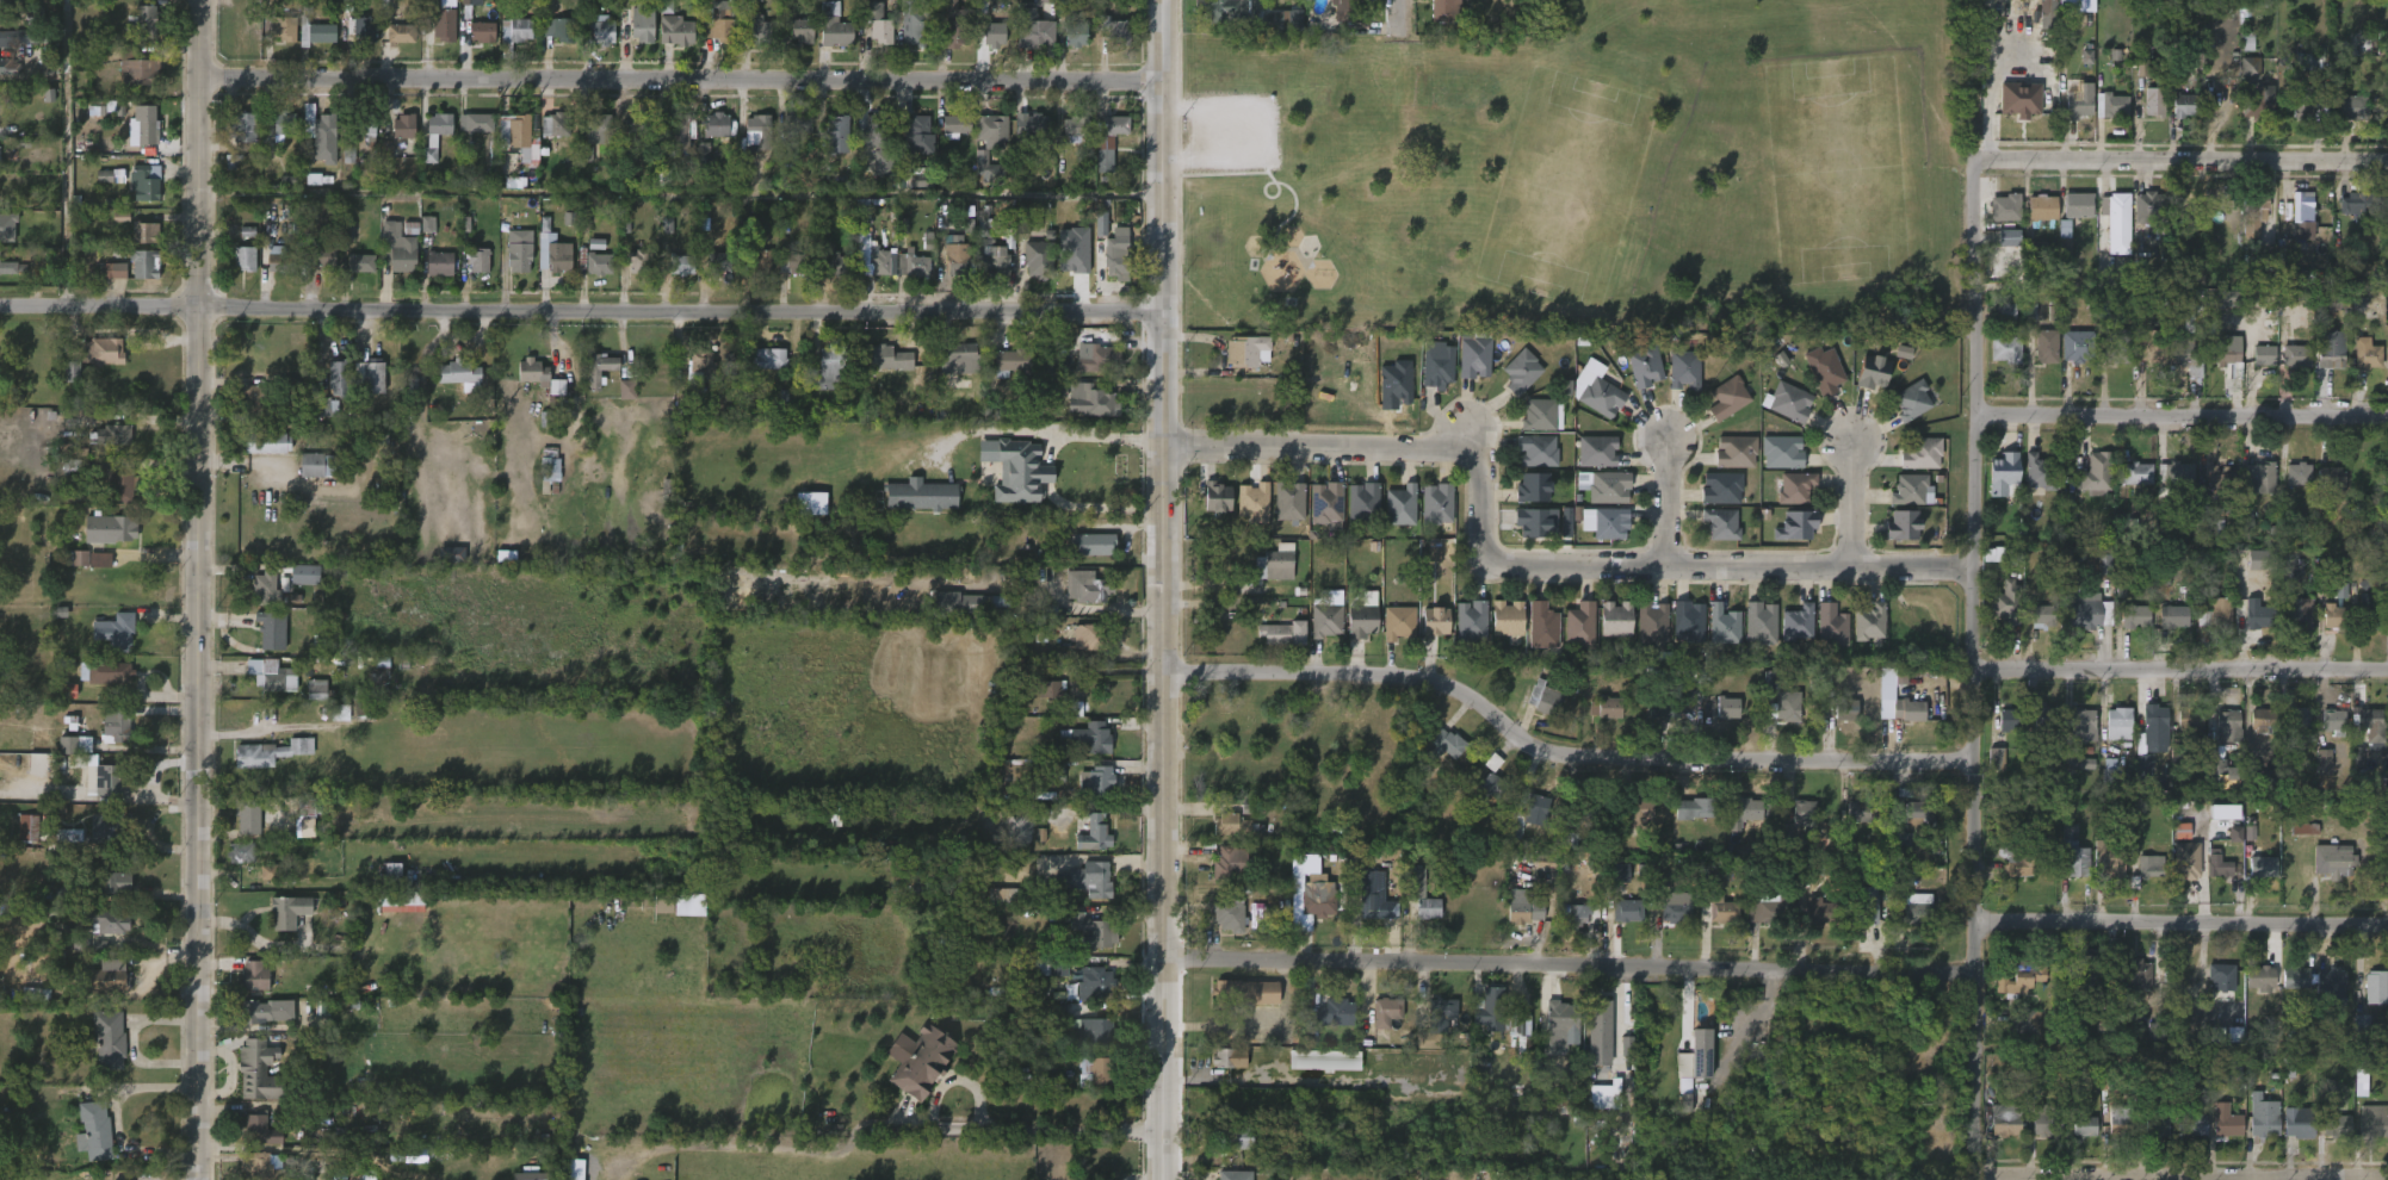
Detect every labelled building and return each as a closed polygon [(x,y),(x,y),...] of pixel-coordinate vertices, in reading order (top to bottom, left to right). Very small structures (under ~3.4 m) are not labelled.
[(9,9),(8,0),(0,0),(0,9),(9,9)] [(262,36),(262,0),(276,0),(276,7),(273,7),(273,17),(296,17),(295,42),(284,42),(284,36),(262,36)] [(423,10),(423,0),(440,0),(440,8),(454,8),(454,42),(444,42),(444,41),(438,41),(438,36),(433,36),(433,10),(423,10)] [(672,0),(660,0),(660,14),(672,14),(672,0)] [(729,8),(728,0),(738,0),(738,1),(735,1),(736,44),(722,44),(722,39),(703,39),(703,11),(729,8)] [(839,0),(839,21),(853,21),(853,43),(847,43),(847,46),(837,46),(837,43),(831,43),(831,46),(822,46),(821,0),(839,0)] [(903,43),(902,0),(917,0),(917,13),(922,13),(922,10),(934,10),(934,43),(926,43),(926,46),(917,46),(917,43),(903,43)] [(1033,2),(1033,0),(1055,0),(1056,44),(1017,46),(1017,10),(1037,11),(1037,19),(1043,19),(1044,2),(1033,2)] [(1202,14),(1202,0),(1248,0),(1248,14),(1239,14),(1239,24),(1208,24),(1208,14),(1202,14)] [(1334,20),(1334,0),(1353,0),(1353,20),(1334,20)] [(1430,21),(1430,0),(1458,0),(1458,2),(1453,2),(1452,21),(1430,21)] [(2051,30),(2052,0),(2041,0),(2040,29),(2051,30)] [(2094,0),(2059,0),(2059,11),(2094,12),(2094,0)] [(883,1),(883,19),(893,19),(893,43),(877,42),(877,38),(871,38),(871,20),(861,20),(861,2),(883,1)] [(642,4),(642,7),(654,7),(654,38),(651,38),(651,43),(637,43),(637,37),(632,37),(632,6),(642,4)] [(155,8),(155,11),(159,11),(159,24),(155,24),(155,37),(146,37),(146,24),(126,24),(126,15),(135,15),(136,5),(155,5),(155,8)] [(26,24),(40,24),(40,11),(26,12),(26,24)] [(590,11),(590,14),(608,14),(608,21),(614,21),(614,43),(607,43),(607,45),(599,45),(599,42),(592,42),(592,30),(590,30),(590,42),(582,42),(582,11),(590,11)] [(1270,25),(1283,25),(1283,13),(1269,13),(1270,25)] [(762,14),(762,20),(772,20),(772,44),(749,43),(749,49),(741,48),(741,21),(749,21),(749,14),(762,14)] [(1109,14),(1109,20),(1131,20),(1131,44),(1114,43),(1114,39),(1108,38),(1108,30),(1100,30),(1100,14),(1109,14)] [(682,17),(682,21),(695,23),(695,43),(688,43),(688,48),(680,48),(680,44),(661,44),(662,15),(682,17)] [(376,18),(375,42),(365,41),(365,36),(354,36),(354,32),(346,32),(347,18),(353,18),(353,17),(376,18)] [(574,21),(574,43),(557,41),(558,37),(552,37),(552,17),(574,18),(574,21)] [(513,42),(501,42),(501,19),(533,18),(532,38),(524,38),(524,41),(513,42)] [(813,25),(813,43),(803,43),(803,37),(791,37),(792,19),(813,19),(813,25)] [(948,50),(947,20),(970,21),(970,45),(960,45),(960,50),(948,50)] [(480,21),(495,23),(494,43),(476,42),(476,39),(469,39),(470,21),(480,21)] [(1006,29),(1006,44),(990,46),(990,44),(984,44),(984,23),(1006,23),(1006,29)] [(1082,45),(1082,48),(1066,45),(1066,23),(1087,23),(1087,45),(1082,45)] [(313,41),(308,41),(308,24),(335,24),(335,41),(313,41)] [(414,24),(414,42),(394,42),(394,46),(388,46),(386,41),(379,41),(379,25),(414,24)] [(16,48),(16,33),(0,33),(0,48),(16,48)] [(135,58),(159,58),(157,83),(135,83),(135,87),(113,86),(113,77),(119,77),(120,48),(135,48),(135,58)] [(2317,70),(2316,54),(2302,54),(2303,70),(2317,70)] [(2260,79),(2260,58),(2240,58),(2240,79),(2260,79)] [(20,59),(0,60),(0,74),(20,73),(20,59)] [(2137,77),(2147,77),(2147,59),(2137,59),(2137,77)] [(2096,79),(2096,114),(2078,114),(2078,117),(2067,117),(2067,91),(2077,91),(2077,95),(2079,95),(2079,82),(2077,82),(2077,79),(2096,79)] [(2278,86),(2278,112),(2260,112),(2260,117),(2245,117),(2246,85),(2278,86)] [(2167,87),(2167,118),(2157,118),(2157,114),(2148,114),(2148,87),(2167,87)] [(2114,91),(2114,95),(2130,95),(2132,114),(2098,117),(2098,92),(2114,91)] [(2333,100),(2333,107),(2314,106),(2314,119),(2297,119),(2297,117),(2295,117),(2296,91),(2333,92),(2333,100)] [(2041,92),(2040,116),(1999,113),(2000,92),(2041,92)] [(2182,92),(2182,94),(2206,94),(2206,114),(2186,114),(2186,118),(2176,118),(2176,92),(2182,92)] [(2380,94),(2379,113),(2387,113),(2387,95),(2380,94)] [(2353,117),(2343,117),(2343,95),(2372,95),(2372,117),(2353,117)] [(316,104),(315,119),(320,119),(320,114),(338,114),(336,166),(324,166),(324,161),(314,160),(315,138),(305,138),(305,104),(316,104)] [(149,106),(149,120),(160,120),(160,147),(140,147),(140,118),(136,118),(136,106),(149,106)] [(289,110),(289,113),(295,113),(295,135),(283,135),(283,138),(274,138),(274,135),(273,135),(273,113),(280,113),(280,110),(289,110)] [(563,111),(563,113),(569,114),(569,136),(542,135),(542,116),(555,114),(555,111),(563,111)] [(883,112),(883,116),(889,116),(889,136),(893,136),(893,147),(883,147),(883,150),(893,150),(893,169),(891,168),(891,176),(877,176),(877,168),(874,168),(874,150),(877,150),(876,147),(856,145),(856,128),(866,129),(866,114),(872,114),(872,111),(883,112)] [(255,112),(255,142),(234,142),(234,137),(223,137),(224,118),(233,118),(233,112),(255,112)] [(375,112),(375,142),(366,142),(366,135),(353,135),(353,112),(375,112)] [(452,113),(451,133),(437,133),(437,162),(421,162),(421,147),(427,148),(427,116),(433,116),(433,112),(452,113)] [(731,138),(705,137),(704,123),(709,123),(709,116),(714,116),(714,112),(730,112),(731,138)] [(394,138),(394,150),(401,151),(401,157),(382,157),(383,120),(400,119),(400,116),(416,113),(415,138),(394,138)] [(530,125),(530,147),(508,147),(508,132),(507,132),(508,119),(513,119),(513,114),(530,113),(530,125)] [(610,143),(587,143),(587,117),(593,117),(592,114),(610,113),(610,143)] [(652,131),(625,131),(625,113),(652,114),(652,131)] [(495,114),(495,132),(460,131),(460,116),(495,114)] [(747,151),(744,151),(746,117),(753,117),(753,114),(773,114),(773,129),(771,129),(771,149),(747,151)] [(796,131),(796,161),(778,161),(779,142),(788,142),(788,133),(786,133),(787,131),(784,131),(784,114),(811,114),(811,132),(796,131)] [(959,132),(959,139),(944,139),(942,114),(971,116),(971,132),(959,132)] [(1024,114),(1024,138),(1046,139),(1047,115),(1024,114)] [(692,116),(692,125),(691,125),(689,144),(692,145),(691,151),(668,150),(670,120),(680,122),(681,116),(692,116)] [(850,154),(829,154),(828,122),(833,120),(833,117),(849,116),(850,154)] [(930,117),(930,136),(935,136),(935,155),(905,154),(907,119),(911,119),(911,116),(930,117)] [(1007,116),(1007,141),(1003,141),(1003,149),(985,149),(985,139),(977,139),(977,116),(1007,116)] [(1089,116),(1089,136),(1064,135),(1064,118),(1070,118),(1071,116),(1089,116)] [(1130,133),(1112,132),(1112,135),(1105,135),(1105,132),(1102,132),(1103,116),(1130,116),(1130,133)] [(1114,172),(1113,136),(1096,137),(1097,173),(1114,172)] [(592,162),(593,147),(581,147),(580,162),(592,162)] [(991,150),(991,164),(995,164),(994,184),(984,184),(984,176),(977,176),(977,150),(991,150)] [(159,190),(157,200),(134,200),(134,190),(130,190),(132,164),(159,166),(159,190)] [(123,170),(97,171),(97,183),(124,182),(123,170)] [(658,185),(670,185),(670,170),(658,170),(658,185)] [(911,190),(910,173),(935,172),(936,188),(911,190)] [(2158,191),(2158,195),(2167,195),(2167,223),(2136,222),(2138,193),(2146,194),(2146,191),(2158,191)] [(2303,192),(2303,197),(2314,197),(2313,240),(2303,240),(2303,247),(2297,247),(2297,240),(2293,240),(2293,192),(2303,192)] [(2382,193),(2382,211),(2365,211),(2365,219),(2356,218),(2356,209),(2349,209),(2349,213),(2339,213),(2340,198),(2347,198),(2347,192),(2382,193)] [(2023,221),(1993,221),(1993,197),(2009,197),(2009,193),(2023,193),(2023,221)] [(2064,218),(2064,193),(2093,193),(2092,218),(2064,218)] [(2129,193),(2129,226),(2108,226),(2108,215),(2099,215),(2099,197),(2110,197),(2110,194),(2129,193)] [(2197,194),(2176,193),(2175,210),(2196,211),(2197,194)] [(2269,194),(2268,207),(2258,209),(2258,237),(2241,237),(2242,193),(2269,194)] [(2046,194),(2046,197),(2056,197),(2056,219),(2053,219),(2053,228),(2030,228),(2030,219),(2027,219),(2028,195),(2046,194)] [(986,232),(992,238),(996,240),(996,246),(1006,246),(1006,254),(1009,255),(1007,275),(989,275),(989,268),(986,268),(986,254),(978,254),(979,238),(985,238),(982,234),(978,234),(978,212),(988,212),(986,232)] [(16,242),(16,213),(0,213),(0,242),(16,242)] [(1096,215),(1096,237),(1106,236),(1105,214),(1096,215)] [(547,234),(547,242),(571,242),(571,269),(561,269),(561,273),(550,273),(550,263),(547,263),(547,268),(539,268),(540,216),(555,217),(555,232),(547,234)] [(435,217),(421,217),(422,233),(435,232),(435,217)] [(143,221),(143,223),(157,223),(157,243),(132,242),(132,221),(143,221)] [(395,221),(400,222),(400,237),(415,237),(415,272),(390,272),(390,266),(381,266),(381,236),(383,236),(383,221),(395,221)] [(2059,238),(2068,238),(2068,221),(2059,221),(2059,238)] [(528,223),(528,230),(532,230),(531,261),(528,261),(528,273),(511,272),(511,267),(507,267),(508,230),(519,230),(519,223),(528,223)] [(255,227),(241,227),(241,236),(255,236),(255,227)] [(354,241),(353,227),(338,227),(338,242),(354,241)] [(1089,229),(1059,229),(1058,272),(1089,273),(1089,229)] [(2020,246),(2020,230),(1999,230),(1999,247),(2020,246)] [(1131,236),(1131,277),(1109,277),(1109,268),(1106,268),(1107,238),(1115,238),(1115,236),(1131,236)] [(334,247),(334,272),(318,271),(318,266),(302,266),(303,238),(316,240),(315,247),(334,247)] [(612,255),(612,273),(604,273),(604,275),(587,273),(589,238),(604,240),(602,254),(612,255)] [(1044,241),(1054,242),(1054,277),(1046,277),(1046,279),(1037,279),(1037,277),(1027,277),(1027,265),(1025,265),(1025,242),(1044,241)] [(2047,242),(2027,242),(2027,255),(2046,255),(2047,242)] [(970,243),(969,273),(964,272),(964,275),(948,274),(948,266),(946,266),(945,243),(970,243)] [(914,247),(914,256),(930,257),(930,274),(922,274),(922,277),(898,274),(898,253),(905,254),(907,246),(914,247)] [(255,247),(254,271),(239,271),(239,266),(233,266),(233,247),(255,247)] [(284,247),(284,255),(298,255),(297,273),(270,272),(270,254),(277,247),(284,247)] [(489,248),(489,272),(470,272),(470,262),(468,262),(468,250),(476,250),(476,248),(489,248)] [(648,249),(648,274),(630,274),(630,263),(627,263),(627,251),(637,251),(637,249),(648,249)] [(771,250),(771,253),(772,253),(771,274),(753,273),(753,263),(749,263),(749,253),(759,253),(759,249),(771,250)] [(153,261),(153,268),(157,268),(157,279),(132,278),(131,269),(132,269),(132,261),(129,261),(130,250),(157,250),(157,257),(153,257),(153,261)] [(433,250),(433,251),(452,253),(452,277),(426,275),(427,250),(433,250)] [(713,250),(731,253),(731,271),(707,273),(707,253),(710,253),(710,250),(713,250)] [(889,250),(889,253),(891,253),(890,274),(872,274),(872,263),(868,263),(870,253),(878,253),(878,250),(889,250)] [(840,251),(840,256),(849,256),(849,274),(840,274),(840,278),(835,278),(835,274),(827,274),(828,253),(840,251)] [(353,253),(375,254),(375,272),(347,272),(347,254),(353,253)] [(674,253),(678,253),(678,255),(694,255),(693,273),(686,273),(686,275),(678,275),(678,272),(670,272),(670,253),(674,253)] [(810,265),(810,275),(788,275),(788,273),(779,273),(780,257),(787,259),(787,255),(812,255),(812,265),(810,265)] [(16,274),(0,275),(0,261),(16,261),(16,274)] [(104,261),(125,263),(125,278),(94,277),(94,261),(104,261)] [(2309,306),(2310,292),(2296,292),(2295,305),(2309,306)] [(2344,295),(2317,296),(2317,301),(2323,300),(2323,310),(2344,310),(2344,295)] [(2000,320),(2015,321),(2015,305),(2000,304),(2000,320)] [(2201,332),(2201,307),(2183,307),(2183,333),(2201,332)] [(2134,330),(2132,364),(2106,362),(2109,329),(2134,330)] [(1493,331),(1491,377),(1478,375),(1479,372),(1477,372),(1476,379),(1460,378),(1462,339),(1474,340),(1474,330),(1493,331)] [(2058,330),(2058,365),(2039,364),(2039,361),(2034,361),(2035,330),(2058,330)] [(2139,364),(2135,364),(2135,342),(2143,342),(2143,330),(2165,330),(2165,364),(2139,364)] [(2334,330),(2334,342),(2339,342),(2339,336),(2345,336),(2345,342),(2347,342),(2347,368),(2321,367),(2321,330),(2334,330)] [(2081,361),(2081,365),(2072,365),(2072,361),(2067,361),(2067,365),(2064,365),(2064,361),(2061,361),(2062,331),(2092,333),(2092,361),(2081,361)] [(2003,335),(2003,336),(2024,336),(2023,364),(2007,364),(2007,360),(1993,360),(1993,336),(2003,335)] [(1260,361),(1258,368),(1255,369),(1231,367),(1231,365),(1227,365),(1227,341),(1233,341),(1233,336),(1273,336),(1273,350),(1269,350),(1269,361),(1260,361)] [(2384,346),(2383,367),(2355,366),(2357,336),(2371,337),(2371,346),(2384,346)] [(122,339),(122,365),(89,365),(89,362),(80,362),(80,341),(89,341),(89,337),(122,339)] [(2206,342),(2204,378),(2189,378),(2189,366),(2174,365),(2176,337),(2188,339),(2188,342),(2206,342)] [(2240,344),(2240,364),(2211,364),(2211,337),(2225,339),(2225,340),(2226,340),(2226,344),(2240,344)] [(836,343),(836,348),(845,348),(845,369),(848,369),(848,380),(833,381),(833,390),(808,390),(808,368),(821,368),(821,348),(828,348),(828,343),(836,343)] [(884,343),(884,347),(892,346),(892,353),(912,352),(914,369),(899,371),(899,368),(896,367),(870,368),(871,347),(878,347),(878,343),(884,343)] [(1100,343),(1100,346),(1120,347),(1120,371),(1077,372),(1077,356),(1089,356),(1089,343),(1100,343)] [(1665,379),(1653,383),(1652,379),(1650,380),(1651,386),(1635,391),(1627,355),(1639,352),(1638,348),(1656,343),(1665,379)] [(976,366),(976,374),(953,373),(954,366),(941,365),(941,344),(976,346),(976,366)] [(1821,346),(1824,352),(1833,348),(1848,380),(1836,385),(1839,391),(1824,398),(1804,354),(1821,346)] [(2274,346),(2253,346),(2253,365),(2275,365),(2274,346)] [(2315,346),(2314,367),(2300,367),(2300,368),(2285,366),(2285,346),(2315,346)] [(706,347),(706,352),(713,352),(712,362),(714,362),(714,379),(703,379),(703,372),(693,372),(693,368),(691,368),(691,352),(697,352),(697,347),(706,347)] [(1442,348),(1441,354),(1454,354),(1452,383),(1443,381),(1443,384),(1433,381),(1431,386),(1421,386),(1423,353),(1429,353),(1429,347),(1442,348)] [(1545,371),(1516,398),(1505,387),(1509,383),(1505,379),(1509,375),(1502,368),(1523,347),(1545,371)] [(771,348),(785,349),(785,359),(787,359),(787,361),(788,361),(788,369),(751,368),(751,356),(755,356),(755,348),(771,348)] [(1025,348),(1025,352),(1033,352),(1032,377),(1022,377),(1022,371),(1009,371),(1009,380),(996,380),(996,350),(1015,352),(1015,348),(1025,348)] [(1700,352),(1700,392),(1688,392),(1688,385),(1681,385),(1681,391),(1669,391),(1670,352),(1700,352)] [(600,354),(604,354),(604,356),(619,356),(619,369),(600,369),(600,391),(587,391),(587,354),(600,354)] [(1881,358),(1880,360),(1888,362),(1881,387),(1870,385),(1869,390),(1852,386),(1861,355),(1870,359),(1872,354),(1881,358)] [(534,358),(534,361),(543,361),(543,366),(551,366),(550,387),(540,387),(540,381),(520,381),(520,361),(526,361),(526,356),(534,356),(534,358)] [(342,358),(342,359),(351,359),(349,398),(338,398),(338,395),(330,395),(330,387),(327,387),(328,358),(342,358)] [(384,392),(364,393),(363,362),(366,362),(366,358),(381,358),(381,362),(383,362),(384,392)] [(463,358),(463,361),(470,361),(470,367),(481,367),(481,381),(474,381),(474,391),(462,391),(462,383),(438,383),(439,361),(454,362),(454,358),(463,358)] [(79,382),(80,363),(65,362),(65,382),(79,382)] [(1627,396),(1619,409),(1613,405),(1611,408),(1615,410),(1609,420),(1576,400),(1584,384),(1576,379),(1582,368),(1628,395),(1627,396)] [(1737,374),(1743,383),(1740,384),(1751,400),(1716,423),(1707,409),(1719,402),(1710,392),(1737,374)] [(309,378),(309,421),(279,421),(279,415),(246,415),(246,405),(242,405),(242,385),(278,385),(278,378),(309,378)] [(1934,408),(1906,424),(1900,415),(1904,412),(1892,397),(1923,378),(1930,389),(1924,392),(1934,408)] [(565,395),(565,380),(550,380),(550,395),(565,395)] [(635,380),(619,381),(619,400),(636,399),(635,380)] [(1815,396),(1811,408),(1806,405),(1805,408),(1812,411),(1806,426),(1770,409),(1775,398),(1773,397),(1780,380),(1815,396)] [(1094,383),(1094,389),(1105,389),(1105,393),(1115,393),(1115,399),(1121,399),(1120,409),(1114,408),(1114,416),(1087,415),(1087,412),(1076,411),(1076,399),(1070,399),(1070,384),(1094,383)] [(338,417),(338,399),(311,400),(312,417),(338,417)] [(1557,430),(1522,429),(1522,418),(1526,418),(1526,406),(1528,406),(1528,399),(1564,399),(1563,429),(1557,430)] [(130,445),(94,445),(94,428),(104,428),(104,426),(130,426),(130,445)] [(287,433),(287,435),(292,435),(292,451),(287,451),(287,453),(246,453),(246,433),(287,433)] [(1552,435),(1552,447),(1555,447),(1555,466),(1516,466),(1516,453),(1521,453),(1521,452),(1515,452),(1515,435),(1552,435)] [(1755,436),(1755,453),(1752,453),(1752,466),(1713,466),(1713,451),(1721,451),(1721,447),(1716,447),(1716,435),(1755,436)] [(1615,454),(1615,457),(1617,457),(1617,467),(1580,466),(1580,436),(1619,436),(1619,449),(1615,449),(1615,454)] [(1798,449),(1798,452),(1805,452),(1805,468),(1767,468),(1767,455),(1764,455),(1764,436),(1804,436),(1804,449),(1798,449)] [(1940,439),(1937,467),(1898,467),(1899,452),(1905,453),(1905,447),(1908,447),(1910,437),(1940,439)] [(993,503),(1040,503),(1040,483),(1053,483),(1053,468),(1039,468),(1040,441),(979,441),(979,462),(1000,462),(1000,486),(993,486),(993,503)] [(2105,490),(2105,496),(2086,496),(2086,490),(2079,490),(2079,471),(2087,471),(2087,452),(2111,451),(2110,490),(2105,490)] [(2041,452),(2041,459),(2059,459),(2059,490),(2047,490),(2047,487),(2028,487),(2029,452),(2041,452)] [(323,453),(323,455),(341,455),(340,476),(299,478),(299,453),(323,453)] [(2024,453),(2023,480),(2015,480),(2015,484),(2010,484),(2009,497),(1993,496),(1994,460),(2004,460),(2004,453),(2024,453)] [(560,459),(541,459),(541,482),(560,482),(560,459)] [(63,460),(62,475),(80,476),(80,460),(63,460)] [(2178,460),(2178,462),(2192,464),(2192,484),(2164,484),(2164,480),(2157,480),(2157,464),(2169,464),(2169,460),(2178,460)] [(2273,460),(2275,492),(2254,492),(2254,483),(2245,483),(2245,465),(2264,465),(2264,460),(2273,460)] [(2136,461),(2136,464),(2153,464),(2153,484),(2115,483),(2115,464),(2130,464),(2130,461),(2136,461)] [(2303,461),(2303,464),(2310,464),(2310,484),(2287,484),(2287,464),(2297,464),(2297,461),(2303,461)] [(2216,462),(2216,467),(2220,468),(2220,465),(2227,465),(2227,468),(2234,468),(2233,503),(2226,502),(2226,513),(2214,513),(2214,498),(2211,498),(2211,489),(2213,489),(2213,484),(2206,484),(2206,462),(2216,462)] [(2339,466),(2339,471),(2343,471),(2343,491),(2327,491),(2327,487),(2316,487),(2316,465),(2339,466)] [(134,466),(134,477),(140,477),(140,490),(134,490),(134,503),(111,503),(111,466),(134,466)] [(1632,476),(1632,487),(1625,487),(1625,492),(1629,492),(1629,503),(1589,502),(1590,484),(1594,484),(1594,471),(1632,472),(1632,476)] [(1740,472),(1738,502),(1700,502),(1700,486),(1706,486),(1706,484),(1701,484),(1701,471),(1740,472)] [(1520,501),(1515,501),(1515,483),(1520,483),(1520,472),(1546,472),(1546,501),(1520,501)] [(1809,504),(1778,504),(1778,491),(1782,491),(1782,473),(1819,473),(1819,485),(1811,485),(1809,504)] [(1929,474),(1929,485),(1931,485),(1931,505),(1891,504),(1891,493),(1899,493),(1897,485),(1899,482),(1899,474),(1929,474)] [(886,509),(957,509),(957,484),(921,484),(922,477),(908,477),(908,484),(886,484),(886,509)] [(1212,480),(1212,483),(1230,486),(1229,510),(1223,510),(1223,513),(1212,513),(1212,510),(1202,509),(1204,479),(1212,480)] [(558,511),(540,510),(542,480),(558,480),(558,511)] [(1286,480),(1286,483),(1304,483),(1304,520),(1274,520),(1274,480),(1286,480)] [(1340,480),(1340,520),(1328,520),(1328,522),(1310,522),(1310,484),(1323,484),(1323,489),(1324,489),(1324,480),(1340,480)] [(1267,482),(1268,515),(1238,516),(1237,485),(1250,485),(1250,487),(1256,487),(1256,482),(1267,482)] [(1378,483),(1376,520),(1365,520),(1365,523),(1347,523),(1348,484),(1360,484),(1360,490),(1361,490),(1361,482),(1378,483)] [(1404,524),(1384,524),(1384,489),(1403,490),(1403,483),(1413,483),(1413,524),(1404,524)] [(1452,483),(1452,522),(1421,523),(1421,485),(1434,485),(1434,490),(1435,490),(1435,483),(1452,483)] [(2171,496),(2171,514),(2179,514),(2179,536),(2159,536),(2159,515),(2155,515),(2155,496),(2171,496)] [(2253,507),(2244,507),(2243,531),(2252,531),(2253,507)] [(1625,526),(1625,528),(1627,528),(1627,539),(1595,539),(1596,508),(1631,509),(1629,520),(1625,520),(1625,526)] [(1554,518),(1554,530),(1551,530),(1551,538),(1522,536),(1523,526),(1516,526),(1517,509),(1549,510),(1549,518),(1554,518)] [(1739,510),(1739,528),(1743,528),(1743,540),(1712,540),(1713,533),(1708,529),(1708,524),(1712,523),(1712,521),(1703,521),(1703,509),(1739,510)] [(1813,510),(1813,514),(1815,514),(1815,527),(1811,527),(1811,539),(1771,538),(1771,527),(1782,527),(1783,510),(1813,510)] [(1916,539),(1885,539),(1885,521),(1889,521),(1891,510),(1917,510),(1916,539)] [(99,511),(99,516),(131,516),(131,526),(136,526),(135,539),(130,539),(130,542),(113,542),(113,545),(83,542),(85,516),(92,516),(92,511),(99,511)] [(2125,533),(2136,533),(2136,520),(2126,519),(2125,533)] [(1097,528),(1097,536),(1109,536),(1109,557),(1077,555),(1078,535),(1083,535),(1083,528),(1097,528)] [(1292,579),(1254,579),(1254,557),(1263,557),(1263,551),(1275,551),(1275,542),(1292,542),(1292,579)] [(1440,562),(1440,547),(1428,546),(1428,562),(1440,562)] [(464,548),(440,548),(440,563),(464,563),(464,548)] [(1984,562),(2010,562),(2009,548),(1983,548),(1984,562)] [(2274,570),(2274,551),(2248,550),(2248,570),(2274,570)] [(112,553),(72,552),(72,567),(111,568),(112,553)] [(2098,575),(2112,575),(2112,556),(2098,556),(2098,575)] [(319,585),(320,566),(291,566),(291,585),(319,585)] [(2169,567),(2153,567),(2153,585),(2169,585),(2169,567)] [(278,573),(277,589),(283,590),(282,603),(272,603),(272,605),(258,605),(258,597),(254,596),(255,575),(265,575),(265,570),(278,570),(278,573)] [(1091,570),(1093,579),(1112,578),(1112,592),(1105,592),(1105,602),(1064,603),(1064,571),(1091,570)] [(2023,585),(2022,627),(2010,626),(2010,623),(2007,623),(2007,620),(2004,620),(2004,617),(1994,616),(1996,594),(2005,595),(2006,579),(2017,579),(2016,585),(2023,585)] [(2381,609),(2381,631),(2358,631),(2359,592),(2370,592),(2369,605),(2371,605),(2370,609),(2381,609)] [(1013,607),(951,605),(951,595),(1013,596),(1013,607)] [(2231,598),(2229,626),(2196,625),(2196,610),(2209,611),(2209,597),(2231,598)] [(2262,598),(2262,607),(2278,607),(2277,628),(2260,627),(2260,629),(2250,629),(2250,628),(2248,628),(2248,598),(2262,598)] [(2315,598),(2315,632),(2296,632),(2296,628),(2291,629),(2289,598),(2315,598)] [(1486,600),(1486,638),(1473,638),(1473,641),(1455,641),(1455,602),(1468,602),(1468,608),(1470,608),(1470,600),(1486,600)] [(1502,600),(1502,604),(1509,605),(1509,601),(1521,601),(1520,635),(1490,634),(1491,600),(1502,600)] [(1720,600),(1720,614),(1725,614),(1725,610),(1738,610),(1738,642),(1709,642),(1709,600),(1720,600)] [(1533,601),(1545,601),(1545,609),(1551,609),(1551,613),(1557,613),(1557,647),(1528,647),(1528,601),(1533,601)] [(1592,601),(1592,650),(1576,650),(1576,642),(1564,642),(1564,609),(1576,609),(1576,601),(1592,601)] [(1628,601),(1628,635),(1598,635),(1598,601),(1610,601),(1610,605),(1617,605),(1617,601),(1628,601)] [(1648,601),(1648,608),(1654,608),(1654,603),(1665,603),(1665,642),(1635,641),(1635,601),(1648,601)] [(1688,601),(1688,608),(1690,608),(1690,603),(1703,603),(1702,638),(1699,636),(1699,640),(1672,639),(1672,601),(1688,601)] [(1836,614),(1837,611),(1850,613),(1849,645),(1839,645),(1838,641),(1817,642),(1818,601),(1836,602),(1836,614)] [(2097,627),(2097,631),(2084,631),(2084,627),(2068,627),(2068,601),(2104,601),(2104,627),(2097,627)] [(1761,602),(1761,609),(1763,609),(1763,604),(1775,604),(1775,644),(1758,644),(1758,640),(1752,640),(1752,642),(1744,641),(1744,602),(1761,602)] [(1796,640),(1780,640),(1781,609),(1800,609),(1800,602),(1811,602),(1811,635),(1796,635),(1796,640)] [(1866,641),(1852,641),(1852,610),(1869,610),(1869,609),(1872,609),(1872,602),(1882,602),(1882,636),(1866,636),(1866,641)] [(2338,603),(2338,608),(2352,608),(2352,628),(2326,628),(2326,603),(2338,603)] [(1320,640),(1311,640),(1311,604),(1341,604),(1340,634),(1332,634),(1332,638),(1322,638),(1322,640),(1320,640)] [(1347,638),(1344,638),(1345,605),(1375,605),(1374,633),(1363,633),(1363,638),(1347,638)] [(2031,628),(2031,605),(2055,605),(2055,623),(2053,623),(2053,626),(2031,628)] [(2148,626),(2133,627),(2133,628),(2118,628),(2120,605),(2149,607),(2148,626)] [(2188,607),(2186,627),(2171,626),(2171,629),(2160,629),(2160,627),(2158,627),(2159,605),(2188,607)] [(1413,607),(1413,638),(1394,635),(1394,641),(1384,641),(1384,607),(1413,607)] [(1443,607),(1448,608),(1447,634),(1431,635),(1431,639),(1421,639),(1422,609),(1443,607)] [(287,613),(286,650),(262,650),(262,632),(260,632),(260,626),(262,626),(264,621),(256,621),(256,611),(287,613)] [(132,613),(147,614),(147,623),(132,623),(132,634),(130,634),(130,646),(128,646),(128,653),(109,653),(109,639),(91,639),(91,627),(94,627),(94,622),(113,621),(113,613),(132,613)] [(1301,620),(1301,626),(1303,626),(1301,645),(1261,644),(1261,638),(1254,638),(1254,623),(1287,625),(1287,620),(1301,620)] [(1106,625),(1106,629),(1111,629),(1111,645),(1107,644),(1107,651),(1074,650),(1074,625),(1106,625)] [(8,682),(0,682),(0,656),(12,657),(11,679),(8,679),(8,682)] [(276,659),(276,675),(284,675),(284,669),(296,669),(296,693),(260,691),(260,687),(254,687),(254,675),(246,675),(246,659),(276,659)] [(117,660),(117,663),(130,664),(130,670),(134,670),(134,677),(129,677),(129,684),(87,684),(87,660),(117,660)] [(1907,669),(1894,669),(1894,685),(1908,685),(1907,669)] [(1802,691),(1801,722),(1786,722),(1786,720),(1776,720),(1777,690),(1765,690),(1765,671),(1789,671),(1788,691),(1802,691)] [(1547,682),(1545,688),(1565,695),(1557,718),(1536,710),(1538,707),(1528,703),(1539,678),(1547,682)] [(326,701),(327,680),(307,680),(307,700),(326,701)] [(1062,682),(1062,690),(1065,690),(1065,701),(1023,698),(1023,682),(1062,682)] [(62,691),(62,698),(76,698),(76,685),(58,685),(58,691),(62,691)] [(1652,719),(1651,719),(1651,697),(1659,697),(1659,695),(1682,695),(1681,719),(1652,719)] [(1623,700),(1622,719),(1600,719),(1600,715),(1591,715),(1591,702),(1600,702),(1600,696),(1607,696),(1607,698),(1623,700)] [(1910,697),(1910,702),(1928,702),(1928,722),(1904,722),(1904,719),(1888,718),(1888,700),(1904,700),(1904,697),(1910,697)] [(1741,700),(1740,719),(1719,720),(1719,698),(1741,700)] [(1858,700),(1836,699),(1835,720),(1858,721),(1858,700)] [(357,717),(373,718),(374,701),(357,701),(357,717)] [(2155,703),(2155,707),(2166,707),(2166,752),(2142,751),(2142,753),(2149,753),(2149,778),(2136,778),(2135,732),(2140,732),(2140,728),(2142,728),(2142,703),(2155,703)] [(349,706),(332,706),(332,720),(349,721),(349,706)] [(2203,708),(2202,746),(2178,745),(2179,729),(2176,729),(2177,707),(2203,708)] [(2290,727),(2283,726),(2283,709),(2293,709),(2293,707),(2310,707),(2309,727),(2290,727)] [(2359,708),(2359,709),(2383,709),(2383,727),(2364,727),(2364,729),(2358,729),(2357,723),(2351,723),(2351,707),(2359,708)] [(2036,729),(2034,729),(2034,708),(2058,708),(2058,728),(2036,727),(2036,729)] [(2129,739),(2104,739),(2105,709),(2129,708),(2129,739)] [(2015,709),(2028,710),(2028,731),(2002,733),(2002,709),(2015,709)] [(2239,710),(2240,741),(2219,741),(2219,729),(2216,729),(2216,709),(2239,710)] [(2275,726),(2275,709),(2251,709),(2251,734),(2266,734),(2266,726),(2275,726)] [(2333,709),(2333,710),(2345,710),(2345,731),(2343,731),(2343,738),(2333,738),(2333,731),(2321,732),(2321,709),(2333,709)] [(2081,710),(2095,712),(2095,743),(2078,743),(2078,745),(2068,745),(2071,710),(2081,710)] [(125,719),(125,723),(129,723),(128,744),(112,744),(112,735),(101,735),(101,719),(125,719)] [(1103,721),(1103,729),(1108,729),(1108,738),(1111,738),(1111,754),(1090,753),(1090,743),(1071,743),(1071,729),(1087,729),(1087,721),(1103,721)] [(1444,733),(1447,731),(1452,734),(1453,733),(1467,746),(1454,762),(1439,747),(1436,749),(1427,739),(1439,727),(1444,733)] [(89,738),(89,752),(75,752),(75,756),(57,754),(57,750),(55,750),(55,745),(57,745),(57,738),(89,738)] [(305,739),(305,756),(273,757),(273,768),(234,768),(235,745),(272,744),(272,747),(289,747),(289,739),(305,739)] [(2004,748),(1988,748),(1987,770),(2003,771),(2004,748)] [(2116,758),(2116,769),(2129,769),(2129,785),(2102,785),(2102,769),(2104,769),(2104,758),(2116,758)] [(2223,758),(2223,766),(2235,768),(2235,777),(2225,777),(2225,781),(2208,781),(2207,759),(2223,758)] [(2094,770),(2094,761),(2076,760),(2076,769),(2094,770)] [(1064,762),(1043,762),(1043,778),(1064,779),(1064,762)] [(124,764),(124,777),(130,777),(130,795),(110,797),(110,795),(97,795),(97,764),(124,764)] [(1113,768),(1112,775),(1115,775),(1115,787),(1112,787),(1112,796),(1109,796),(1109,799),(1079,797),(1081,772),(1094,772),(1094,766),(1113,768)] [(1508,785),(1496,803),(1474,789),(1486,771),(1508,785)] [(2267,789),(2267,772),(2251,771),(2251,789),(2267,789)] [(1931,803),(1930,831),(1906,831),(1908,805),(1899,803),(1903,803),(1903,800),(1899,800),(1900,788),(1914,789),(1914,796),(1920,796),(1920,802),(1931,803)] [(1548,799),(1545,820),(1523,816),(1518,840),(1503,838),(1507,824),(1512,825),(1518,791),(1548,799)] [(1776,796),(1776,825),(1764,824),(1764,820),(1744,820),(1744,822),(1739,822),(1739,840),(1731,839),(1731,832),(1727,832),(1727,797),(1749,796),(1749,800),(1764,800),(1764,796),(1776,796)] [(299,816),(320,817),(321,797),(311,797),(310,800),(299,799),(299,816)] [(1592,797),(1592,800),(1600,800),(1600,826),(1585,826),(1585,824),(1583,824),(1583,821),(1576,821),(1576,833),(1578,833),(1578,837),(1580,837),(1580,840),(1578,840),(1578,849),(1567,849),(1567,833),(1569,833),(1570,801),(1578,801),(1578,800),(1583,800),(1583,797),(1592,797)] [(261,799),(261,834),(240,834),(240,818),(236,818),(236,800),(261,799)] [(1644,830),(1625,830),(1625,799),(1651,799),(1651,819),(1644,819),(1644,830)] [(1719,818),(1677,818),(1677,801),(1694,801),(1694,799),(1719,800),(1719,818)] [(1808,801),(1817,801),(1818,834),(1807,834),(1806,825),(1795,825),(1795,801),(1808,801)] [(1861,802),(1872,803),(1872,808),(1881,808),(1880,818),(1869,818),(1869,822),(1855,822),(1850,825),(1850,801),(1861,802)] [(2239,805),(2211,805),(2211,820),(2239,819),(2239,805)] [(1233,813),(1239,813),(1239,820),(1251,820),(1251,824),(1258,824),(1258,832),(1252,832),(1252,836),(1214,836),(1214,825),(1217,825),(1217,819),(1221,819),(1221,813),(1233,813)] [(1106,814),(1106,818),(1103,818),(1102,825),(1107,825),(1107,837),(1113,837),(1113,847),(1108,847),(1108,850),(1081,850),(1081,838),(1090,838),(1090,831),(1084,831),(1084,814),(1106,814)] [(37,815),(36,851),(17,851),(19,815),(37,815)] [(118,815),(118,821),(128,821),(128,838),(119,838),(119,843),(93,844),(92,816),(118,815)] [(300,838),(315,838),(314,819),(299,820),(300,838)] [(2077,824),(2077,847),(2089,847),(2087,876),(2066,876),(2066,872),(2058,872),(2060,822),(2077,824)] [(2189,840),(2190,824),(2175,823),(2174,839),(2189,840)] [(2317,835),(2317,825),(2292,825),(2292,835),(2317,835)] [(2242,827),(2228,827),(2228,842),(2242,842),(2242,827)] [(82,829),(56,830),(56,843),(82,842),(82,829)] [(1893,853),(1912,853),(1912,833),(1892,834),(1893,853)] [(2111,840),(2110,853),(2124,855),(2123,877),(2103,877),(2103,868),(2093,867),(2093,840),(2111,840)] [(2013,841),(2013,851),(2042,851),(2041,865),(2033,865),(2031,875),(2016,875),(2016,877),(2009,877),(2009,874),(2005,874),(2005,864),(2009,864),(2009,855),(1997,855),(1997,841),(2013,841)] [(2202,843),(2203,877),(2198,877),(2198,881),(2182,881),(2182,876),(2178,876),(2177,844),(2202,843)] [(254,844),(254,864),(229,864),(229,858),(227,858),(225,852),(228,852),(228,844),(254,844)] [(1232,845),(1232,849),(1243,849),(1244,875),(1231,876),(1231,880),(1211,880),(1211,861),(1213,861),(1213,855),(1217,855),(1217,846),(1232,845)] [(2361,856),(2361,868),(2353,868),(2353,876),(2346,876),(2346,874),(2343,874),(2343,882),(2333,882),(2333,874),(2316,874),(2318,846),(2355,846),(2355,856),(2361,856)] [(2138,847),(2138,856),(2164,856),(2164,878),(2147,878),(2147,881),(2139,881),(2139,889),(2129,889),(2129,877),(2138,877),(2138,868),(2129,868),(2129,847),(2138,847)] [(2207,877),(2233,877),(2233,863),(2221,862),(2221,855),(2208,855),(2207,877)] [(2278,858),(2277,876),(2251,875),(2252,857),(2278,858)] [(113,858),(113,871),(129,871),(129,892),(111,892),(111,894),(94,894),(95,883),(88,883),(88,871),(100,871),(100,858),(113,858)] [(1094,862),(1109,863),(1109,882),(1113,883),(1113,899),(1088,899),(1088,889),(1054,889),(1054,875),(1069,875),(1069,869),(1083,869),(1084,862),(1094,862)] [(402,864),(385,863),(385,875),(379,874),(379,887),(401,887),(402,864)] [(1629,864),(1606,864),(1607,883),(1629,883),(1629,864)] [(261,880),(277,880),(277,865),(261,866),(261,880)] [(1379,871),(1378,887),(1382,887),(1382,902),(1397,902),(1396,918),(1357,918),(1359,870),(1379,871)] [(1424,870),(1424,900),(1440,900),(1440,919),(1416,920),(1416,902),(1406,902),(1406,870),(1424,870)] [(1310,882),(1310,893),(1335,893),(1335,914),(1323,914),(1323,919),(1320,920),(1313,919),(1313,915),(1310,915),(1310,930),(1303,930),(1303,915),(1300,915),(1299,882),(1310,882)] [(1880,887),(1880,925),(1856,925),(1856,887),(1880,887)] [(989,906),(1018,906),(1018,889),(989,889),(989,906)] [(379,893),(380,913),(424,912),(424,893),(379,893)] [(1693,893),(1691,921),(1678,920),(1678,924),(1664,921),(1664,893),(1693,893)] [(709,895),(709,917),(683,915),(683,919),(676,919),(676,894),(709,895)] [(1542,895),(1542,919),(1528,919),(1528,923),(1521,921),(1521,925),(1512,925),(1512,921),(1508,921),(1509,894),(1542,895)] [(1935,895),(1935,925),(1919,925),(1919,926),(1906,925),(1907,894),(1935,895)] [(1724,895),(1724,902),(1740,902),(1740,923),(1701,923),(1701,902),(1712,902),(1712,895),(1724,895)] [(1778,895),(1778,896),(1787,896),(1787,923),(1746,924),(1746,902),(1757,902),(1757,895),(1778,895)] [(310,898),(310,915),(295,915),(295,930),(272,930),(271,899),(310,898)] [(1837,903),(1837,923),(1823,923),(1823,925),(1808,923),(1808,898),(1824,898),(1823,903),(1837,903)] [(1625,900),(1644,901),(1644,923),(1615,921),(1615,902),(1625,900)] [(1242,902),(1242,909),(1244,909),(1243,934),(1232,934),(1232,932),(1220,931),(1220,929),(1214,929),(1214,917),(1204,917),(1204,902),(1242,902)] [(1588,914),(1588,924),(1583,924),(1583,929),(1576,929),(1576,924),(1570,924),(1570,920),(1560,920),(1560,906),(1594,906),(1594,914),(1588,914)] [(1249,909),(1250,925),(1267,924),(1267,908),(1249,909)] [(124,909),(124,913),(128,913),(128,930),(123,930),(123,933),(97,933),(97,923),(92,923),(92,909),(124,909)] [(1084,913),(1084,919),(1093,920),(1093,921),(1112,923),(1112,926),(1116,926),(1116,944),(1111,944),(1111,949),(1082,949),(1082,932),(1071,931),(1071,923),(1065,923),(1065,913),(1084,913)] [(73,951),(88,952),(88,935),(73,935),(73,951)] [(109,952),(110,942),(95,941),(95,952),(109,952)] [(2099,958),(2098,985),(2079,983),(2080,958),(2083,958),(2083,954),(2098,955),(2097,958),(2099,958)] [(125,958),(128,985),(131,985),(131,992),(87,994),(86,970),(100,969),(100,961),(125,958)] [(2151,963),(2149,990),(2133,990),(2133,985),(2120,983),(2121,963),(2127,963),(2127,958),(2141,958),(2141,963),(2151,963)] [(261,959),(261,968),(268,968),(268,988),(241,988),(241,968),(243,968),(245,959),(261,959)] [(2046,961),(2044,981),(2031,980),(2031,988),(2023,988),(2023,994),(2015,994),(2015,999),(2004,999),(2004,993),(1993,993),(1994,975),(2006,976),(2006,980),(2013,980),(2015,959),(2046,961)] [(1034,976),(1068,975),(1068,960),(1034,961),(1034,976)] [(2234,963),(2234,1002),(2211,1002),(2211,981),(2198,981),(2198,963),(2216,963),(2216,969),(2220,969),(2219,963),(2234,963)] [(2268,965),(2268,968),(2275,968),(2275,988),(2270,988),(2270,993),(2258,993),(2258,988),(2246,988),(2246,967),(2268,965)] [(2339,965),(2339,971),(2345,971),(2344,1004),(2324,1002),(2325,988),(2316,988),(2316,985),(2309,983),(2309,986),(2282,985),(2283,965),(2310,967),(2310,970),(2316,971),(2316,969),(2328,969),(2328,965),(2339,965)] [(1109,968),(1109,973),(1113,973),(1113,979),(1116,979),(1116,989),(1112,989),(1112,995),(1078,995),(1078,983),(1082,983),(1082,968),(1109,968)] [(2386,1001),(2365,1001),(2364,975),(2367,975),(2367,971),(2386,971),(2386,1001)] [(1276,982),(1276,1005),(1219,1002),(1219,995),(1215,995),(1215,989),(1219,989),(1219,980),(1276,982)] [(1503,988),(1503,1014),(1512,1014),(1512,1031),(1485,1031),(1485,1025),(1481,1025),(1483,1023),(1473,1023),(1473,1008),(1481,1008),(1483,987),(1503,988)] [(23,1002),(44,1001),(44,989),(22,990),(23,1002)] [(1388,995),(1388,998),(1403,998),(1403,1019),(1390,1019),(1390,1027),(1375,1027),(1374,998),(1382,998),(1382,995),(1388,995)] [(1443,996),(1443,998),(1458,998),(1458,1018),(1441,1019),(1441,1048),(1418,1048),(1417,1031),(1430,1030),(1430,998),(1443,996)] [(1348,998),(1348,1000),(1355,1000),(1357,1024),(1318,1024),(1318,1006),(1326,1007),(1326,998),(1348,998)] [(276,1001),(276,1020),(258,1020),(258,1024),(241,1024),(241,999),(258,999),(258,1002),(266,1002),(266,999),(276,999),(276,1001)] [(1560,999),(1559,1002),(1570,1002),(1570,1007),(1576,1007),(1576,1037),(1552,1037),(1552,1032),(1548,1032),(1549,999),(1560,999)] [(1588,1065),(1611,1065),(1612,1001),(1589,1001),(1588,1065)] [(2030,1006),(2030,1010),(2042,1011),(2042,1035),(2012,1035),(2013,1012),(2022,1010),(2022,1006),(2030,1006)] [(123,1030),(123,1032),(126,1032),(126,1058),(124,1058),(124,1068),(99,1069),(98,1042),(93,1042),(93,1012),(123,1012),(123,1030)] [(1113,1020),(1113,1030),(1118,1030),(1118,1037),(1113,1037),(1113,1048),(1074,1048),(1074,1029),(1071,1029),(1072,1020),(1113,1020)] [(927,1101),(924,1105),(891,1081),(923,1035),(920,1032),(927,1021),(964,1049),(927,1101)] [(2354,1024),(2354,1032),(2368,1032),(2368,1023),(2354,1024)] [(2148,1040),(2164,1040),(2165,1025),(2148,1025),(2148,1040)] [(2212,1043),(2224,1043),(2224,1027),(2211,1028),(2212,1043)] [(2242,1042),(2242,1028),(2227,1028),(2227,1042),(2242,1042)] [(1712,1079),(1675,1079),(1675,1054),(1690,1054),(1690,1036),(1710,1036),(1712,1079)] [(1622,1057),(1634,1057),(1634,1037),(1622,1037),(1622,1057)] [(265,1038),(265,1045),(279,1047),(279,1057),(271,1057),(271,1064),(266,1064),(266,1075),(283,1075),(283,1099),(241,1098),(241,1072),(237,1072),(237,1045),(243,1045),(243,1038),(265,1038)] [(1246,1049),(1214,1049),(1214,1068),(1246,1068),(1246,1049)] [(1361,1070),(1360,1051),(1289,1052),(1290,1070),(1361,1070)] [(1093,1052),(1093,1060),(1112,1058),(1113,1086),(1093,1087),(1091,1074),(1081,1074),(1081,1052),(1093,1052)] [(2040,1082),(2023,1082),(2023,1054),(2041,1055),(2040,1082)] [(1590,1086),(1590,1109),(1620,1110),(1620,1079),(1611,1079),(1611,1086),(1590,1086)] [(1691,1095),(1681,1094),(1681,1111),(1690,1112),(1691,1095)] [(2229,1099),(2229,1114),(2246,1114),(2246,1135),(2217,1136),(2217,1099),(2229,1099)] [(104,1100),(105,1116),(109,1116),(111,1147),(91,1148),(88,1129),(82,1129),(82,1120),(79,1120),(78,1103),(104,1100)] [(2282,1129),(2282,1135),(2268,1135),(2268,1137),(2265,1137),(2265,1142),(2254,1142),(2254,1135),(2253,1135),(2253,1100),(2282,1100),(2282,1129)] [(419,1101),(419,1117),(406,1118),(406,1111),(361,1112),(361,1105),(382,1105),(382,1103),(419,1101)] [(2002,1104),(2002,1105),(2019,1105),(2019,1135),(1991,1135),(1991,1105),(2002,1104)] [(2132,1104),(2132,1136),(2108,1136),(2109,1104),(2132,1104)] [(2210,1114),(2210,1135),(2180,1134),(2182,1108),(2201,1108),(2200,1112),(2202,1112),(2202,1114),(2210,1114)] [(2309,1137),(2307,1139),(2296,1139),(2295,1136),(2282,1136),(2283,1108),(2314,1108),(2313,1136),(2309,1137)] [(2378,1114),(2387,1114),(2387,1137),(2362,1136),(2364,1108),(2378,1110),(2378,1114)] [(265,1110),(266,1129),(282,1129),(282,1142),(253,1142),(253,1139),(252,1139),(252,1134),(246,1134),(245,1113),(253,1113),(253,1110),(265,1110)] [(2041,1112),(2041,1113),(2061,1113),(2061,1120),(2067,1120),(2067,1130),(2060,1130),(2060,1135),(2043,1135),(2043,1137),(2031,1136),(2031,1113),(2041,1112)] [(2347,1134),(2347,1136),(2326,1135),(2326,1114),(2352,1116),(2352,1134),(2347,1134)] [(2073,1135),(2073,1116),(2097,1117),(2096,1136),(2073,1135)] [(2145,1137),(2168,1138),(2169,1118),(2145,1117),(2145,1137)] [(1251,1130),(1250,1151),(1218,1151),(1218,1148),(1211,1148),(1211,1132),(1219,1132),(1219,1129),(1251,1130)] [(426,1163),(427,1149),(389,1148),(389,1162),(426,1163)] [(280,1160),(280,1179),(245,1179),(245,1169),(245,1168),(245,1162),(240,1162),(240,1151),(264,1151),(268,1151),(268,1155),(277,1154),(278,1160),(280,1160)] [(585,1160),(568,1160),(568,1179),(561,1179),(584,1179),(585,1160)] [(1251,1170),(1251,1179),(1217,1179),(1217,1170),(1251,1170)]
